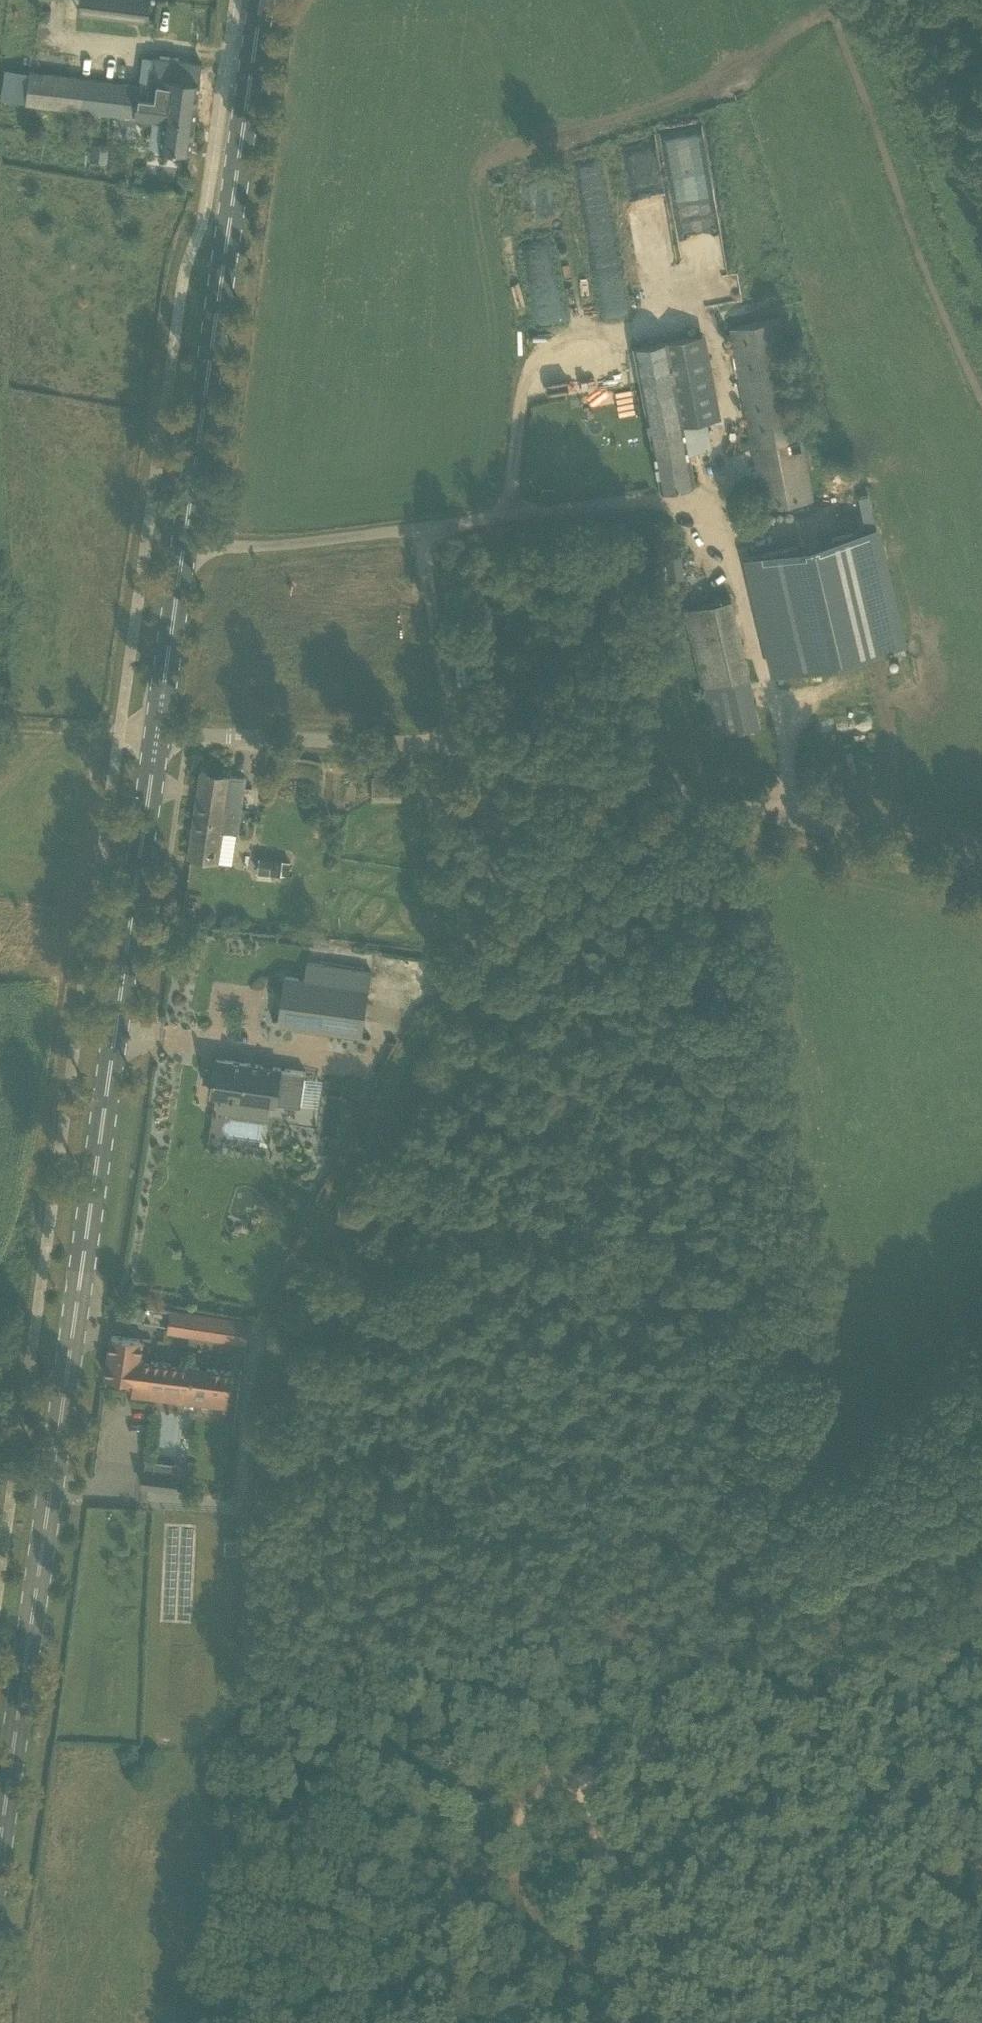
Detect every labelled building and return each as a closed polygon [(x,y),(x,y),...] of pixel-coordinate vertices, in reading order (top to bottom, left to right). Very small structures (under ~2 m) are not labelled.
[(140,0),(119,0),(116,21),(148,25),(151,1),(140,0)] [(202,66),(201,66),(155,59),(150,93),(139,92),(140,85),(30,71),(26,103),(135,117),(163,121),(159,150),(190,154),(200,84),(199,84),(202,66)] [(135,176),(134,184),(142,185),(143,177),(135,176)] [(592,268),(595,317),(621,315),(618,267),(592,268)] [(731,328),(754,448),(764,508),(814,499),(780,318),(731,328)] [(685,337),(635,346),(662,489),(696,482),(690,452),(712,448),(706,419),(723,417),(706,333),(685,337)] [(867,519),(869,529),(877,527),(869,494),(859,496),(865,519),(867,519)] [(904,645),(877,527),(869,529),(748,557),(776,675),(904,645)] [(703,688),(710,716),(714,735),(761,724),(756,705),(750,677),(731,599),(685,610),(703,688)] [(215,861),(233,863),(246,777),(229,774),(201,770),(189,857),(215,861)] [(438,858),(436,858),(423,855),(420,868),(435,871),(436,868),(438,858)] [(260,857),(259,873),(283,875),(283,874),(290,874),(291,861),(284,860),(284,859),(260,857)] [(278,1023),(363,1036),(369,988),(305,979),(285,976),(278,1023)] [(211,1094),(298,1107),(304,1071),(216,1059),(211,1094)] [(143,1321),(145,1308),(132,1306),(131,1319),(143,1321)] [(246,1344),(249,1324),(250,1320),(171,1307),(166,1331),(246,1344)] [(112,1335),(106,1377),(132,1381),(130,1395),(226,1407),(231,1370),(139,1358),(142,1339),(112,1335)] [(146,1458),(142,1486),(177,1491),(180,1474),(154,1470),(156,1460),(146,1458)] [(225,1553),(237,1553),(238,1553),(239,1540),(238,1540),(226,1540),(225,1553)]
